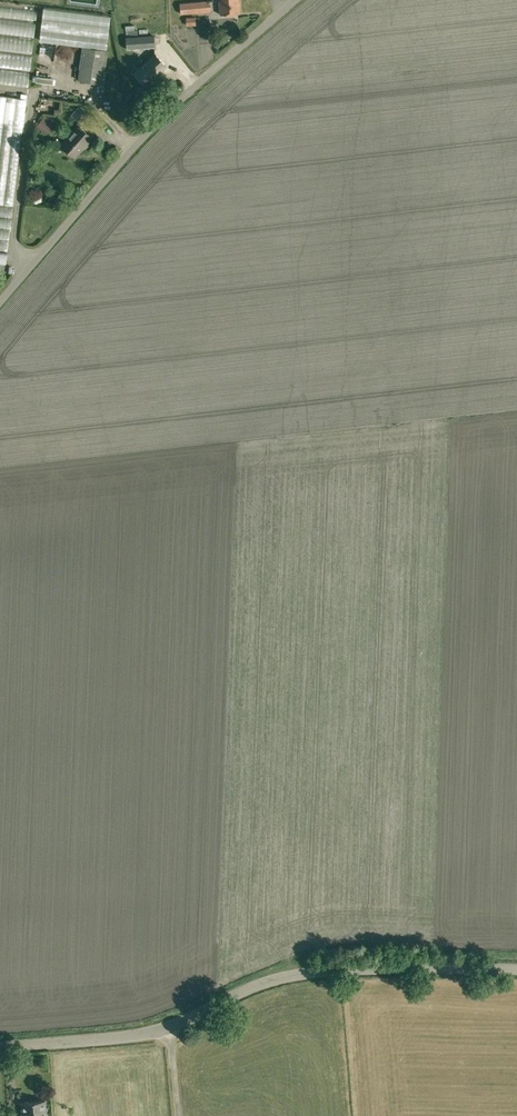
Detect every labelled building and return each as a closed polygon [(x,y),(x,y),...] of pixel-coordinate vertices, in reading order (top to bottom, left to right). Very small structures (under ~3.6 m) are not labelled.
[(181,14),(211,11),(210,0),(205,0),(180,3),(181,14)] [(220,14),(240,12),(239,0),(219,0),(220,14)] [(40,40),(106,48),(110,16),(44,8),(40,40)] [(36,55),(37,40),(39,23),(40,23),(41,13),(0,10),(0,52),(36,55)] [(186,17),(187,26),(196,25),(195,16),(186,17)] [(126,37),(127,49),(155,47),(154,35),(126,37)] [(78,80),(103,84),(108,50),(83,46),(78,80)] [(134,71),(146,84),(166,65),(155,53),(134,71)] [(34,69),(34,58),(0,58),(0,69),(34,69)] [(58,79),(58,70),(37,69),(36,78),(58,79)] [(18,76),(0,73),(0,85),(16,87),(18,76)] [(30,92),(23,91),(23,95),(0,93),(0,250),(11,251),(15,206),(19,207),(30,92)] [(72,114),(82,123),(88,116),(78,108),(72,114)] [(48,123),(51,120),(45,115),(37,126),(46,132),(52,125),(48,123)] [(60,144),(75,157),(93,137),(78,124),(60,144)] [(8,263),(6,270),(13,271),(15,264),(8,263)] [(23,1115),(46,1115),(45,1100),(22,1102),(23,1115)]
